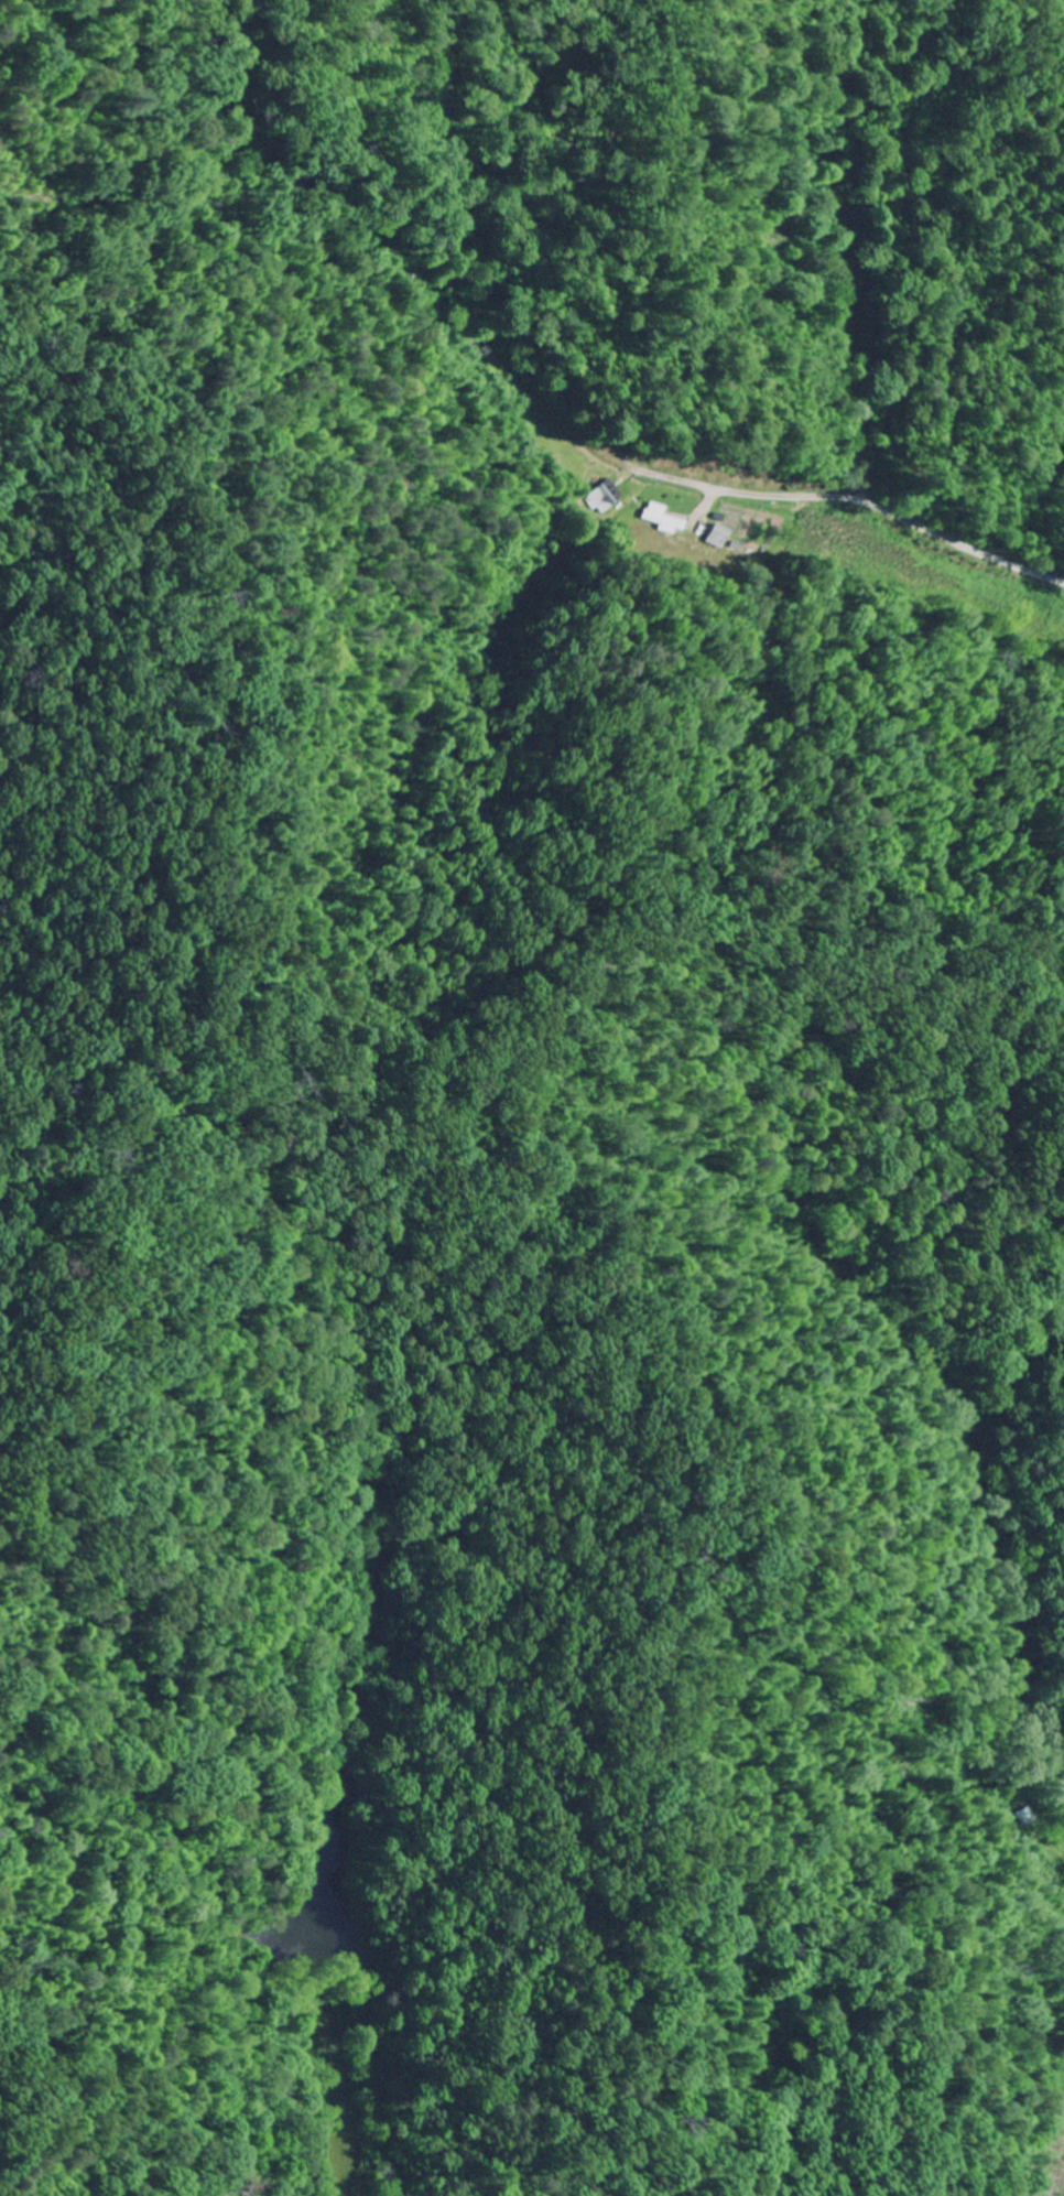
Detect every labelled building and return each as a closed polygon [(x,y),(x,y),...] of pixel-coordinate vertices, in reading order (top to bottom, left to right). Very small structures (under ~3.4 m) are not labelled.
[(609,515),(631,495),(615,478),(593,498),(609,515)] [(698,521),(675,516),(677,506),(658,502),(654,520),(673,525),(672,529),(695,534),(698,521)] [(735,550),(743,531),(726,524),(718,542),(735,550)] [(1034,1827),(1044,1820),(1036,1807),(1025,1814),(1034,1827)]
